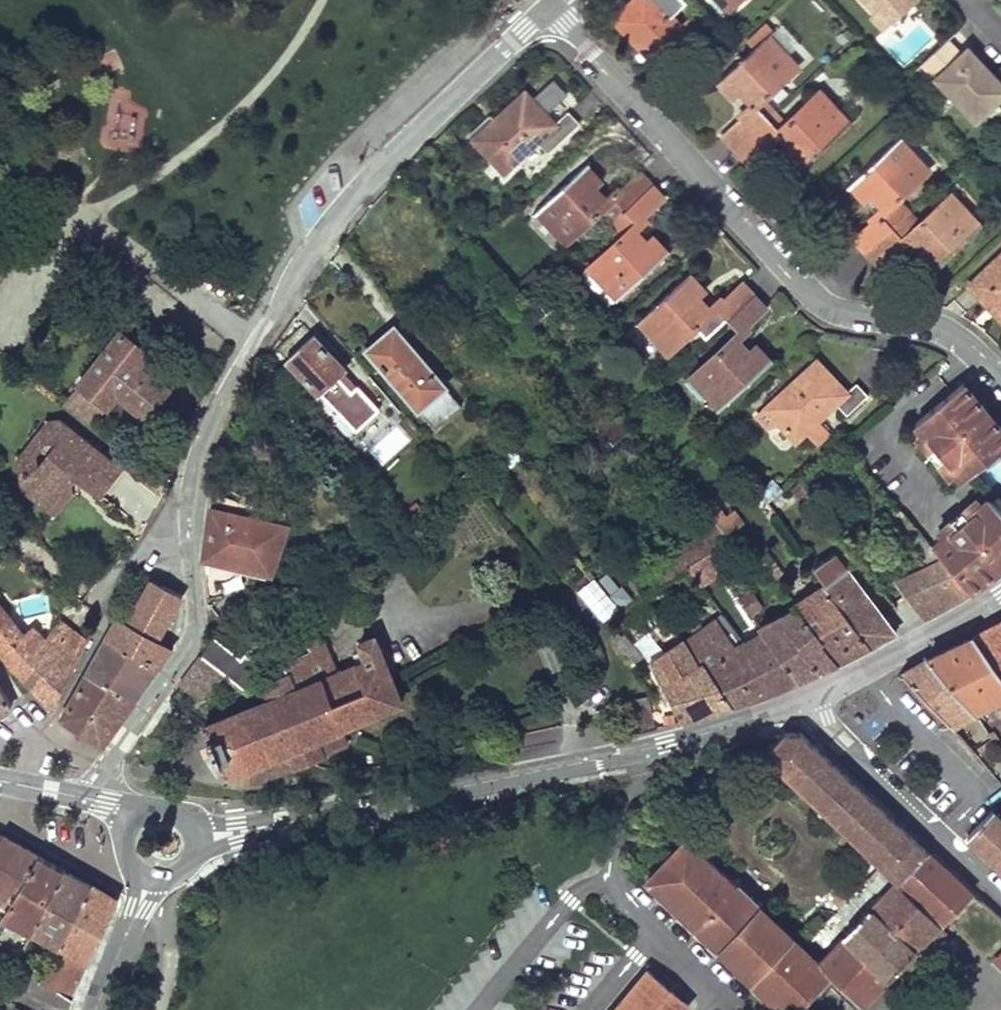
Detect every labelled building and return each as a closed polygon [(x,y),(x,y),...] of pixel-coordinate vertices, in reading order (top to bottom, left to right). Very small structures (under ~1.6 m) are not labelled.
[(662,62),(692,36),(668,6),(675,0),(627,0),(611,13),(640,47),(644,44),(662,62)] [(721,9),(729,2),(727,0),(713,0),(721,9)] [(872,10),(877,5),(889,20),(911,0),(863,0),(872,10)] [(877,5),(872,10),(868,13),(881,27),(889,20),(877,5)] [(723,135),(734,145),(778,102),(769,93),(799,65),(768,34),(717,79),(732,95),(745,85),(754,97),(745,106),(742,117),(723,135)] [(920,60),(973,117),(997,96),(999,97),(1000,95),(1000,82),(980,60),(972,67),(966,61),(962,51),(959,54),(945,38),(920,60)] [(968,46),(962,51),(966,61),(972,67),(980,60),(968,46)] [(473,138),(502,167),(540,134),(548,143),(576,119),(567,111),(559,103),(547,114),(520,86),(490,112),(495,118),(473,138)] [(104,89),(102,150),(138,151),(140,91),(104,89)] [(787,155),(801,169),(849,121),(820,90),(790,114),(778,102),(734,145),(746,157),(762,143),(776,143),(786,132),(797,144),(787,155)] [(464,128),(473,138),(495,118),(490,112),(486,108),(464,128)] [(853,238),(861,249),(908,209),(899,199),(929,170),(899,137),(849,183),(863,200),(874,191),(885,202),(874,209),(872,221),(853,238)] [(532,207),(562,238),(592,211),(603,222),(648,183),(636,169),(618,187),(607,189),(596,199),(586,188),(598,176),(584,161),(532,207)] [(584,260),(614,294),(664,247),(649,231),(636,241),(627,231),(639,220),(641,210),(659,195),(648,183),(603,222),(613,233),(584,260)] [(914,253),(929,269),(979,224),(951,196),(920,221),(908,209),(861,249),(876,263),(894,246),(906,242),(914,235),(923,244),(914,253)] [(1000,321),(1000,255),(968,287),(989,308),(1000,321)] [(636,316),(664,349),(694,320),(706,333),(752,294),(738,279),(721,296),(710,296),(698,307),(689,296),(699,285),(685,269),(636,316)] [(685,370),(717,403),(766,358),(752,344),(741,352),(730,340),(740,332),(743,319),(761,303),(752,294),(706,333),(715,345),(685,370)] [(153,324),(145,336),(151,342),(160,329),(153,324)] [(369,348),(437,425),(461,403),(392,326),(369,348)] [(63,398),(94,422),(114,390),(145,413),(166,385),(138,363),(147,352),(118,330),(63,398)] [(321,390),(353,426),(374,408),(342,371),(346,367),(314,332),(287,356),(316,392),(321,390)] [(847,392),(818,361),(757,415),(768,427),(780,422),(796,439),(806,430),(819,444),(831,433),(820,421),(832,410),(842,420),(867,397),(856,385),(847,392)] [(962,385),(915,425),(924,436),(957,475),(964,483),(1000,455),(1000,433),(991,421),(984,426),(974,414),(981,408),(962,385)] [(991,421),(981,408),(974,414),(984,426),(991,421)] [(44,425),(33,439),(50,452),(37,468),(21,470),(23,485),(36,495),(41,488),(59,503),(71,489),(70,481),(76,473),(85,479),(101,492),(122,464),(61,417),(51,430),(44,425)] [(61,417),(49,418),(44,425),(51,430),(61,417)] [(957,475),(924,436),(918,442),(950,481),(957,475)] [(50,452),(33,439),(20,456),(21,470),(37,468),(50,452)] [(70,481),(71,489),(78,488),(85,479),(76,473),(70,481)] [(41,488),(36,495),(55,509),(59,503),(41,488)] [(254,521),(240,517),(243,506),(215,491),(208,520),(204,541),(203,554),(205,574),(217,578),(234,582),(241,578),(265,585),(271,580),(286,532),(283,531),(254,521)] [(991,495),(978,506),(971,512),(988,533),(967,550),(950,529),(942,535),(930,544),(943,558),(969,589),(991,573),(1000,566),(1000,504),(991,495)] [(716,523),(727,536),(735,530),(736,528),(708,499),(700,505),(716,523)] [(971,512),(978,506),(973,500),(938,529),(942,535),(950,529),(967,550),(988,533),(971,512)] [(289,519),(243,506),(240,517),(254,521),(283,531),(289,519)] [(900,537),(927,566),(943,558),(930,544),(900,512),(884,523),(896,539),(900,537)] [(716,523),(631,583),(644,599),(687,567),(707,551),(727,536),(716,523)] [(687,567),(701,586),(720,571),(707,551),(687,567)] [(894,630),(837,555),(813,569),(823,583),(868,647),(881,639),(894,630)] [(895,581),(922,615),(945,602),(969,589),(943,558),(927,566),(895,581)] [(760,564),(773,580),(780,573),(769,559),(760,564)] [(616,565),(622,572),(628,567),(622,561),(616,565)] [(613,569),(579,586),(596,621),(631,604),(613,569)] [(107,640),(159,665),(172,647),(157,640),(180,594),(151,578),(129,622),(119,618),(107,640)] [(852,655),(868,647),(823,583),(791,604),(794,609),(837,664),(852,655)] [(734,592),(747,613),(756,607),(748,593),(742,595),(738,588),(734,592)] [(89,641),(59,621),(48,636),(38,649),(24,634),(0,606),(0,647),(12,662),(56,706),(89,641)] [(817,672),(837,664),(794,609),(756,626),(759,631),(799,681),(817,672)] [(706,673),(733,705),(756,698),(778,691),(743,645),(721,614),(702,633),(726,663),(706,673)] [(1000,674),(1000,621),(989,627),(975,635),(1000,674)] [(237,770),(240,781),(250,783),(312,759),(335,751),(334,748),(345,745),(338,730),(399,702),(372,636),(357,642),(364,660),(362,660),(335,671),(323,643),(315,623),(299,636),(302,649),(273,661),(278,672),(254,684),(262,701),(252,704),(206,723),(208,732),(204,734),(218,771),(222,769),(223,775),(237,770)] [(48,636),(34,624),(24,634),(38,649),(48,636)] [(785,687),(799,681),(759,631),(743,645),(778,691),(785,687)] [(652,666),(684,722),(708,714),(733,705),(706,673),(726,663),(702,633),(668,653),(657,662),(652,666)] [(271,652),(252,635),(232,656),(214,636),(201,656),(219,673),(239,692),(271,652)] [(972,710),(1000,697),(1000,700),(1000,674),(975,635),(951,648),(928,660),(972,710)] [(617,641),(638,665),(645,658),(629,638),(626,641),(621,638),(617,641)] [(87,675),(109,686),(134,699),(159,665),(107,640),(87,675)] [(179,687),(199,701),(219,673),(201,656),(179,687)] [(902,674),(954,727),(974,714),(972,710),(928,660),(915,667),(902,674)] [(83,730),(109,686),(87,675),(64,716),(83,730)] [(10,704),(0,685),(0,710),(10,704)] [(83,730),(102,745),(134,699),(109,686),(83,730)] [(626,699),(632,733),(643,730),(657,728),(657,725),(655,726),(649,697),(626,699)] [(783,1009),(798,1009),(830,977),(863,1006),(963,900),(972,892),(799,733),(785,734),(763,758),(894,881),(819,963),(687,840),(646,883),(783,1009)] [(990,810),(967,834),(1000,865),(1000,820),(990,810)] [(0,839),(0,906),(6,909),(39,853),(3,834),(0,839)] [(6,909),(3,917),(34,932),(64,868),(39,853),(6,909)] [(64,868),(34,932),(61,947),(93,884),(64,868)] [(43,983),(71,997),(117,899),(93,884),(61,947),(43,983)] [(866,1009),(876,1009),(968,910),(984,926),(968,946),(1000,976),(1000,919),(972,892),(963,900),(863,1006),(866,1009)] [(685,1008),(646,975),(615,1009),(684,1009),(685,1008)] [(10,1009),(31,1009),(15,1001),(10,1009)]
